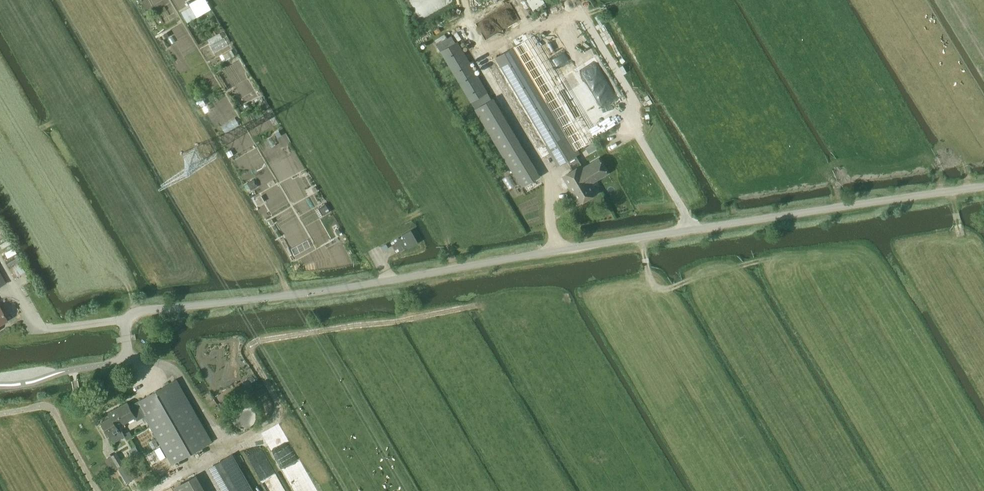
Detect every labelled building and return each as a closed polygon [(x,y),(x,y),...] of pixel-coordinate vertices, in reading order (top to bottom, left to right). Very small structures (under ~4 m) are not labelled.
[(534,14),(546,7),(542,0),(526,0),(534,14)] [(161,14),(165,22),(176,16),(172,8),(161,14)] [(434,40),(475,109),(492,99),(457,42),(456,43),(451,36),(447,38),(445,34),(434,40)] [(210,46),(214,53),(228,45),(224,38),(210,46)] [(516,45),(494,59),(557,166),(567,160),(576,155),(580,153),(516,45)] [(475,109),(474,110),(521,188),(541,177),(494,98),(492,99),(475,109)] [(255,116),(258,121),(265,117),(262,112),(255,116)] [(221,126),(226,134),(240,126),(235,118),(221,126)] [(608,124),(601,129),(611,147),(619,143),(608,124)] [(595,131),(585,136),(588,141),(597,135),(595,131)] [(585,148),(589,154),(598,148),(594,142),(585,148)] [(576,155),(567,160),(573,170),(565,175),(570,184),(568,185),(579,203),(596,192),(590,183),(607,173),(598,159),(583,168),(576,155)] [(391,241),(398,254),(420,242),(413,229),(391,241)] [(8,267),(15,278),(25,272),(19,262),(8,267)] [(260,385),(252,374),(247,378),(254,388),(260,385)] [(176,379),(129,406),(136,417),(138,421),(145,417),(147,420),(144,421),(146,424),(148,423),(151,428),(148,429),(151,434),(154,433),(172,465),(212,442),(176,379)] [(129,406),(127,402),(109,412),(111,416),(102,421),(114,442),(125,436),(119,426),(136,417),(129,406)] [(117,453),(111,456),(118,468),(123,465),(117,453)] [(222,490),(254,490),(232,453),(209,467),(222,490)] [(118,469),(127,484),(134,479),(125,465),(118,469)] [(196,477),(174,488),(176,490),(204,490),(196,477)]
